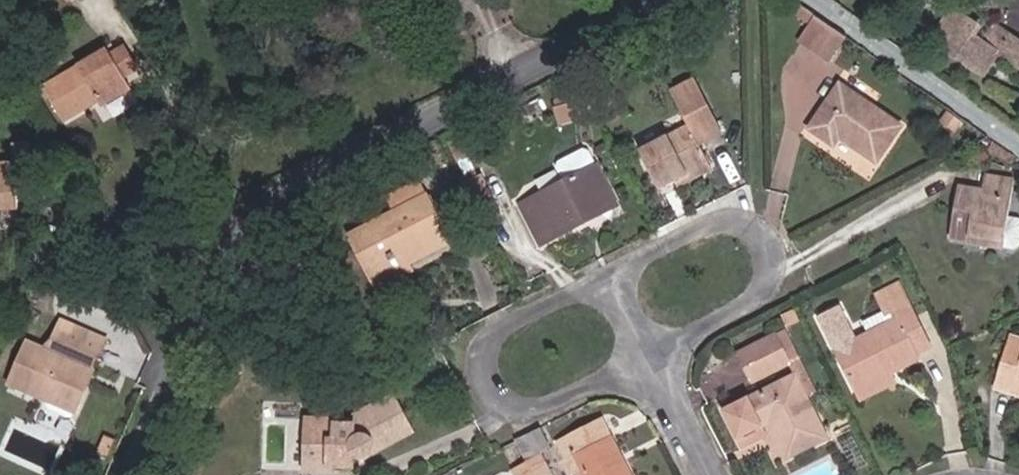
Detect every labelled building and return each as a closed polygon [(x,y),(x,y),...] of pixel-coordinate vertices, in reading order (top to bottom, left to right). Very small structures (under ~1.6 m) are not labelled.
[(996,23),(984,40),(975,34),(981,27),(950,6),(930,38),(983,74),(998,52),(1018,65),(1018,38),(996,23)] [(803,44),(833,62),(850,40),(821,20),(803,44)] [(114,62),(112,59),(45,98),(64,131),(92,114),(88,107),(100,99),(106,112),(132,96),(124,83),(140,74),(128,53),(114,62)] [(883,160),(907,128),(843,85),(813,129),(837,145),(844,134),(883,160)] [(664,194),(682,186),(715,170),(705,150),(726,139),(701,86),(679,97),(694,128),(645,154),(664,194)] [(39,194),(36,153),(16,155),(17,172),(0,173),(0,216),(0,221),(20,219),(18,195),(39,194)] [(719,176),(715,170),(682,186),(685,193),(719,176)] [(597,222),(593,213),(610,206),(594,173),(520,209),(540,250),(597,222)] [(1018,240),(1018,227),(1018,181),(991,177),(989,191),(965,189),(958,241),(980,243),(981,236),(1018,240)] [(374,280),(394,270),(390,261),(402,255),(406,264),(448,244),(427,200),(363,231),(371,248),(361,253),(374,280)] [(610,206),(593,213),(597,222),(614,214),(610,206)] [(361,253),(371,248),(363,231),(354,237),(361,253)] [(1016,251),(1018,240),(981,236),(980,243),(980,247),(1016,251)] [(402,255),(390,261),(394,270),(406,264),(402,255)] [(406,264),(394,270),(374,280),(380,291),(412,275),(406,264)] [(56,295),(63,279),(45,270),(37,287),(56,295)] [(837,353),(855,390),(892,373),(921,359),(919,354),(937,346),(907,285),(883,296),(890,309),(865,323),(871,337),(837,353)] [(782,317),(788,330),(801,325),(793,309),(782,317)] [(102,366),(109,347),(64,327),(54,352),(73,361),(69,370),(72,375),(66,379),(60,382),(56,377),(58,368),(48,363),(45,371),(25,363),(13,393),(53,410),(51,417),(75,427),(96,378),(92,376),(97,364),(102,366)] [(797,382),(806,402),(814,398),(783,333),(772,338),(788,370),(795,383),(797,382)] [(748,387),(788,370),(772,338),(733,355),(748,387)] [(1018,382),(1018,383),(1018,342),(1013,340),(999,387),(1015,391),(1018,382)] [(28,355),(25,363),(45,371),(48,363),(28,355)] [(896,382),(892,373),(855,390),(860,399),(896,382)] [(726,416),(738,444),(762,432),(773,428),(790,462),(826,445),(806,402),(797,382),(795,383),(726,416)] [(392,429),(409,421),(398,399),(359,420),(357,424),(342,417),(341,424),(319,415),(302,455),(317,461),(315,467),(336,474),(339,474),(347,455),(350,460),(354,464),(360,467),(365,468),(371,467),(377,465),(382,461),(385,456),(387,449),(399,444),(392,429)] [(288,455),(315,467),(317,461),(302,455),(319,415),(341,424),(342,417),(309,401),(288,455)] [(409,421),(392,429),(399,444),(417,435),(409,421)] [(560,440),(578,474),(623,474),(596,422),(560,440)] [(767,443),(762,432),(738,444),(743,454),(767,443)] [(578,474),(560,440),(549,446),(563,474),(578,474)] [(528,474),(550,474),(541,459),(524,467),(528,474)] [(524,467),(508,474),(528,474),(524,467)]
